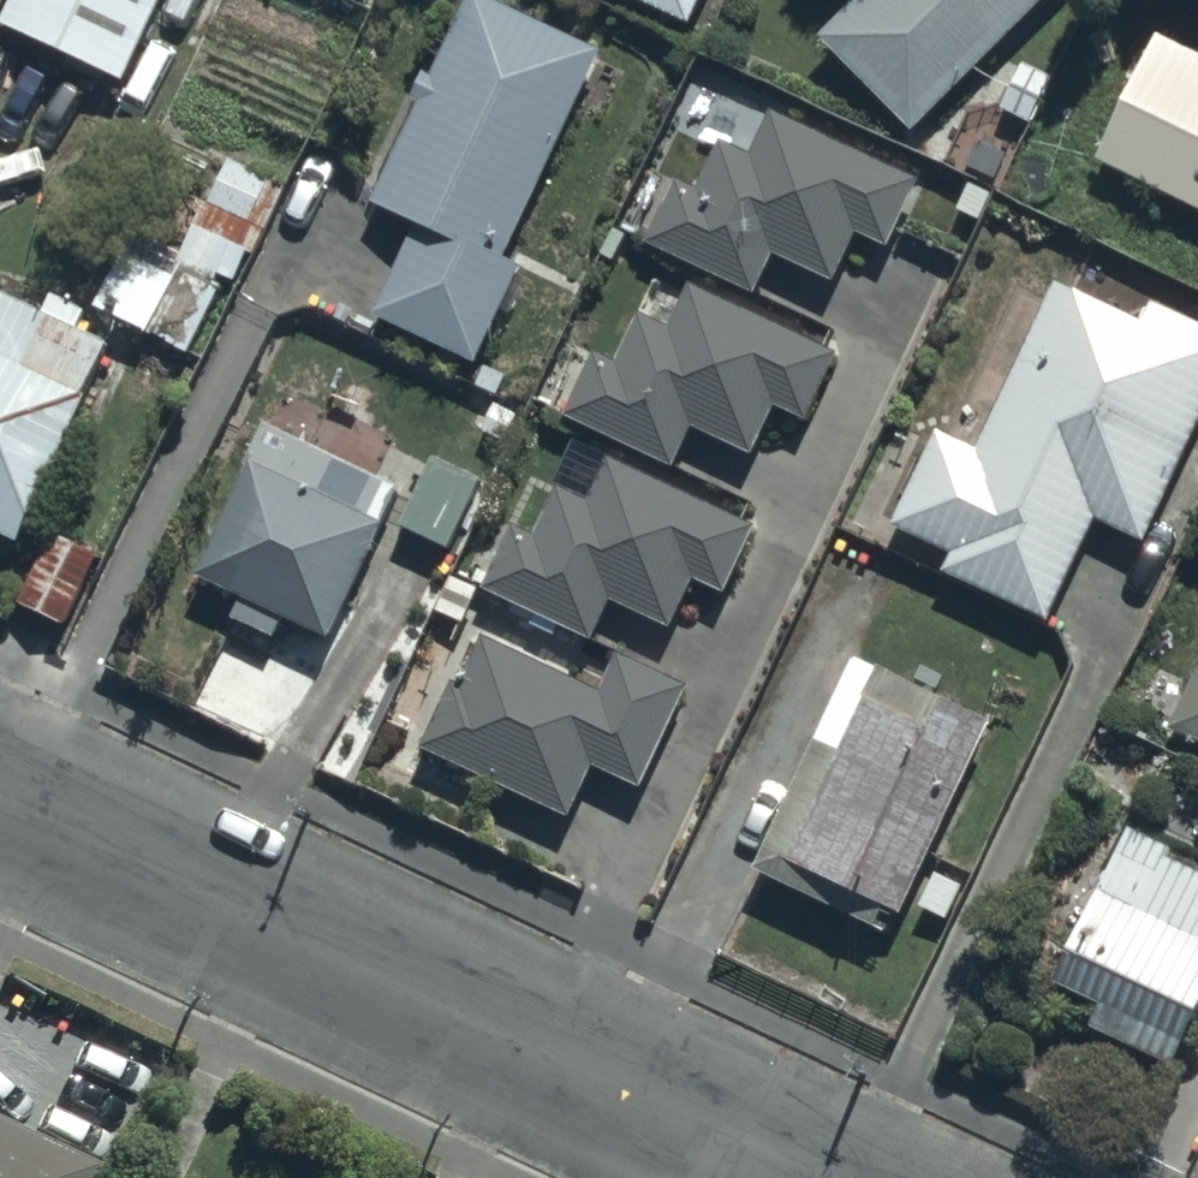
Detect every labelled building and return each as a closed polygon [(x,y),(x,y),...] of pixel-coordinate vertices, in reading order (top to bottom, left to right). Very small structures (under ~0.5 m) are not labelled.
[(167,0),(10,0),(0,22),(0,33),(127,90),(167,0)] [(484,0),(470,0),(433,80),(420,74),(406,102),(419,108),(371,209),(419,232),(378,320),(482,369),(527,272),(509,263),(607,58),(484,0)] [(693,32),(708,0),(623,0),(693,32)] [(816,41),(917,139),(1053,0),(855,0),(816,41)] [(1100,166),(1197,211),(1197,62),(1157,43),(1100,166)] [(920,188),(769,116),(748,160),(723,148),(700,197),(680,188),(650,251),(756,302),(777,258),(835,286),(858,238),(889,253),(920,188)] [(227,165),(179,275),(214,291),(220,278),(237,286),(249,258),(254,259),(284,191),(227,165)] [(1197,436),(1197,330),(1153,308),(1141,333),(1053,290),(977,447),(973,455),(942,440),(899,528),(961,559),(952,576),(1053,625),(1099,530),(1142,551),(1197,436)] [(840,359),(691,291),(670,336),(641,323),(620,368),(599,359),(570,424),(675,472),(693,433),(754,461),(776,412),(810,427),(840,359)] [(17,548),(88,405),(82,402),(107,352),(0,299),(0,540),(17,548)] [(278,644),(286,626),(331,646),(397,496),(267,438),(203,584),(243,602),(233,624),(278,644)] [(754,534),(605,464),(584,510),(555,496),(533,544),(513,535),(484,596),(593,648),(612,608),(672,637),(696,587),(723,600),(754,534)] [(482,486),(432,465),(403,536),(453,557),(482,486)] [(101,558),(50,535),(17,610),(68,632),(101,558)] [(598,695),(482,641),(427,758),(569,825),(595,771),(642,793),(688,695),(615,660),(598,695)] [(858,665),(758,879),(882,937),(891,918),(902,923),(993,728),(858,665)] [(1170,729),(1197,742),(1197,671),(1170,729)] [(1050,986),(1049,987),(1105,1013),(1094,1035),(1177,1074),(1197,1030),(1197,869),(1123,833),(1050,986)] [(96,1177),(0,1133),(0,1177),(95,1177),(96,1177)]
